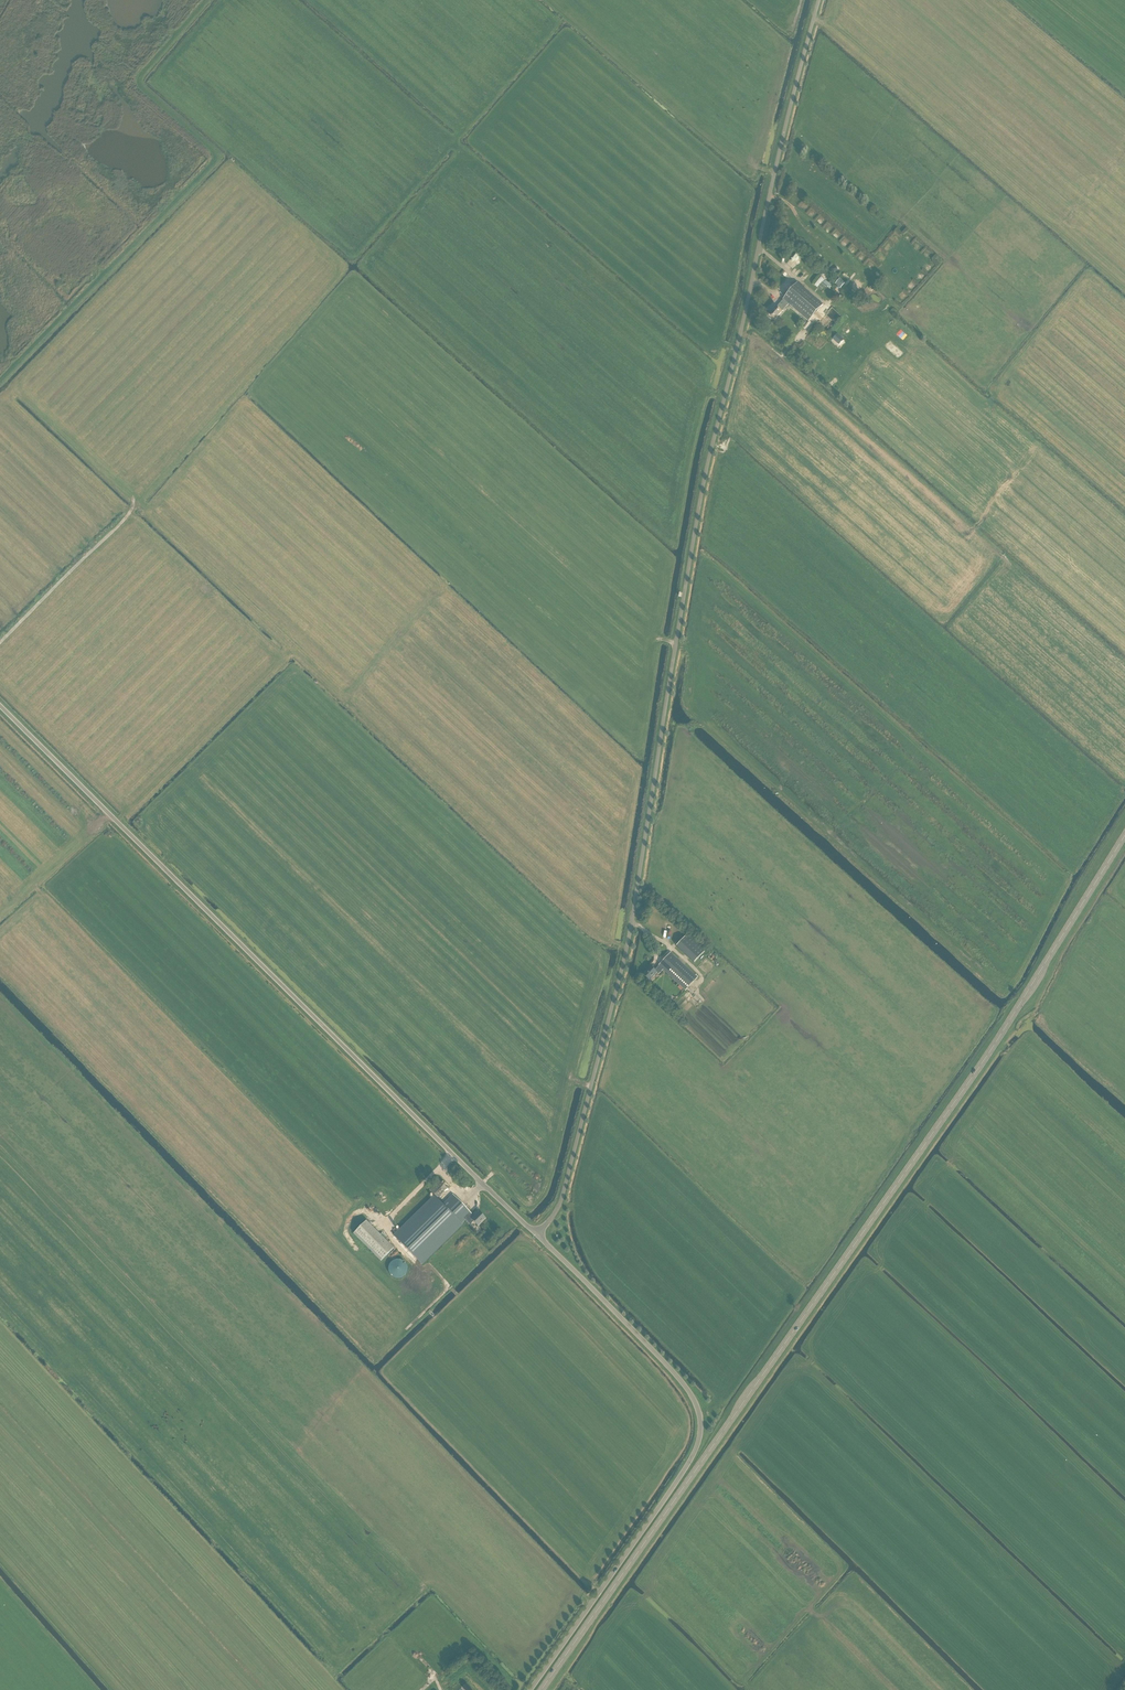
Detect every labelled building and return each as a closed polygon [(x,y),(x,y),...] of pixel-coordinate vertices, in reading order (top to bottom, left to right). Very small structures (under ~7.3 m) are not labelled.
[(793,249),(783,260),(793,269),(803,257),(793,249)] [(835,284),(840,288),(844,283),(839,279),(835,284)] [(806,290),(797,283),(783,300),(776,308),(775,307),(768,315),(774,321),(781,313),(788,304),(808,322),(823,305),(823,304),(823,305),(806,290),(807,290),(806,290)] [(688,935),(677,946),(694,963),(705,951),(688,935)] [(671,953),(659,966),(655,971),(650,967),(643,975),(649,981),(657,973),(658,975),(663,970),(686,991),(698,978),(671,953)] [(439,1180),(429,1190),(437,1198),(447,1188),(439,1180)] [(480,1212),(474,1218),(471,1215),(472,1214),(453,1195),(407,1239),(426,1258),(465,1220),(471,1226),(472,1224),(471,1224),(474,1221),(478,1226),(486,1218),(480,1212)] [(430,1200),(419,1211),(422,1215),(434,1203),(430,1200)] [(367,1221),(354,1233),(381,1261),(394,1249),(367,1221)] [(408,1270),(408,1269),(408,1268),(407,1267),(407,1266),(407,1265),(406,1264),(406,1263),(405,1263),(404,1262),(404,1261),(403,1261),(402,1261),(401,1260),(400,1260),(399,1260),(398,1260),(397,1260),(396,1260),(395,1260),(394,1261),(393,1261),(392,1262),(391,1263),(390,1264),(390,1265),(389,1266),(389,1267),(389,1268),(389,1269),(389,1270),(389,1271),(389,1272),(389,1273),(390,1274),(391,1275),(391,1276),(392,1277),(393,1277),(393,1278),(394,1278),(395,1278),(396,1279),(397,1279),(398,1279),(399,1279),(400,1279),(401,1278),(402,1278),(403,1278),(404,1277),(404,1276),(405,1276),(406,1275),(406,1274),(407,1274),(407,1273),(407,1272),(407,1271),(408,1270)]
